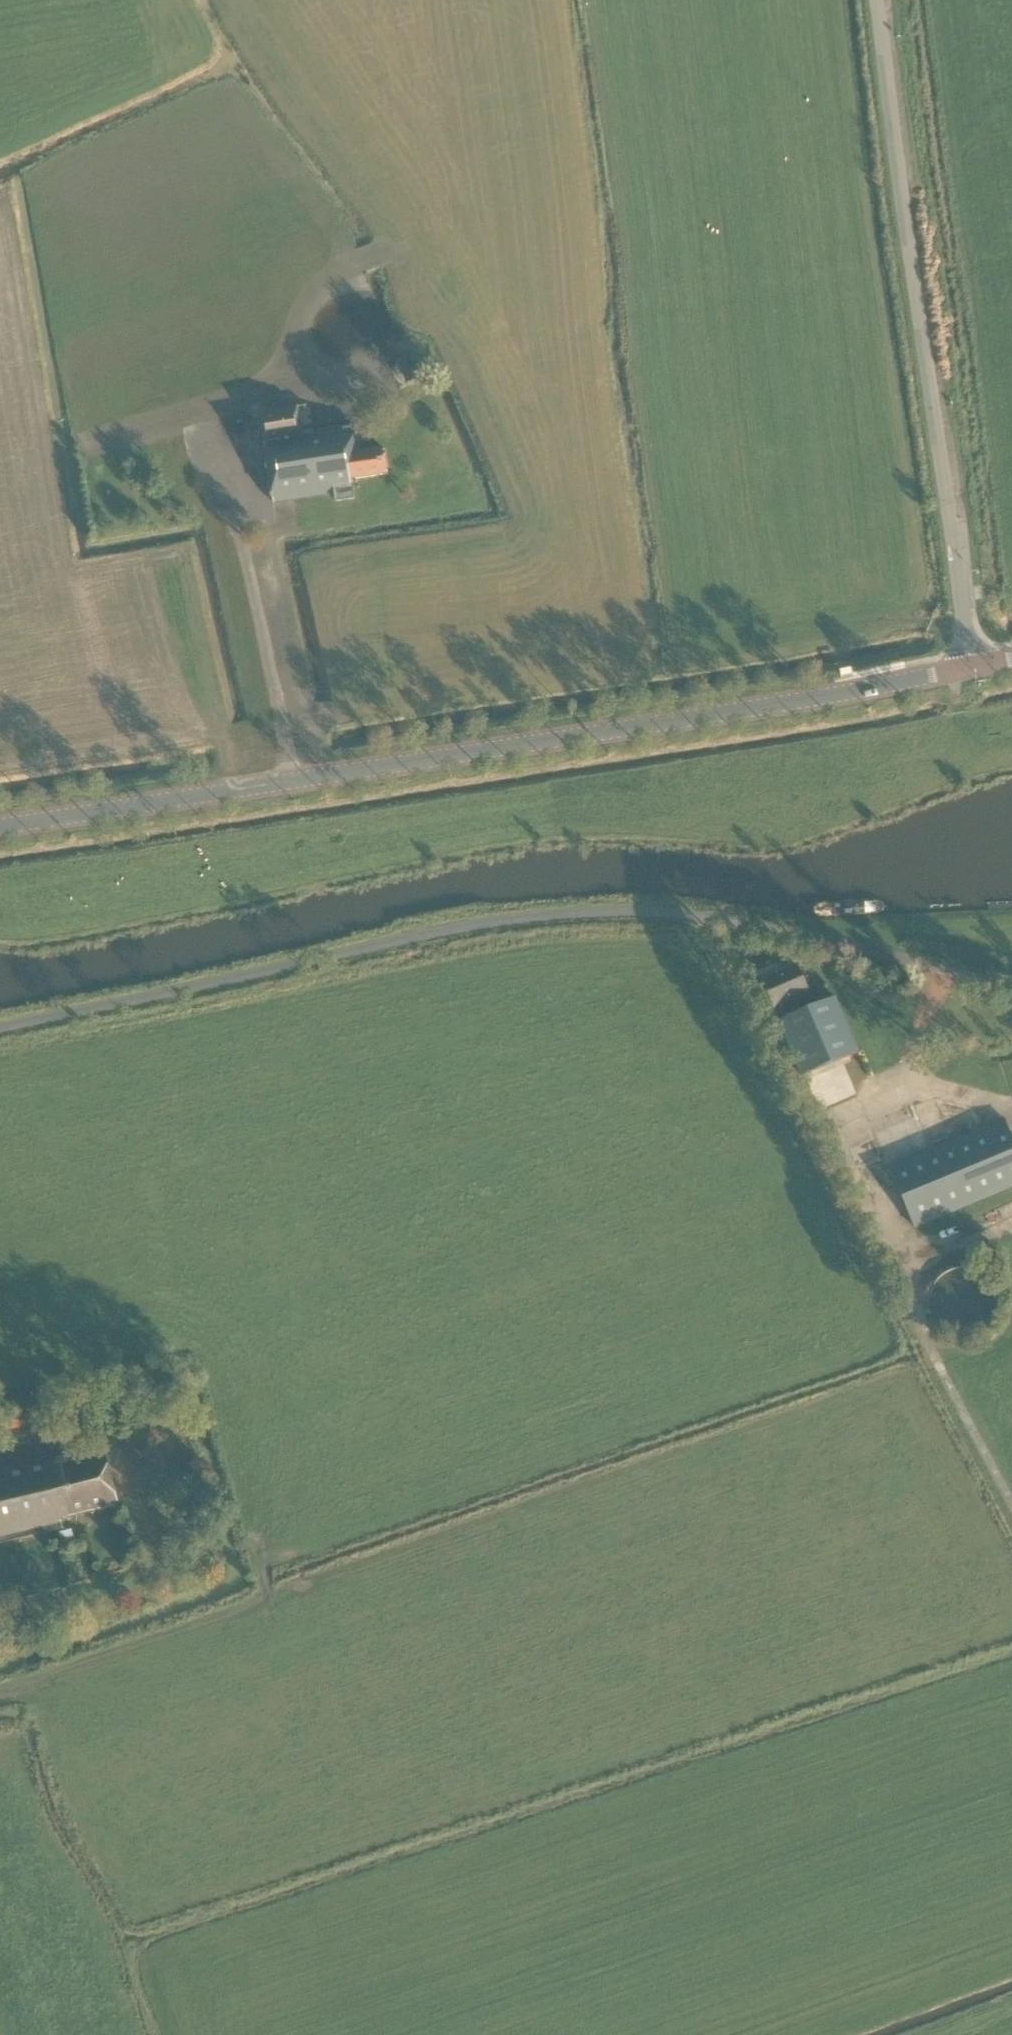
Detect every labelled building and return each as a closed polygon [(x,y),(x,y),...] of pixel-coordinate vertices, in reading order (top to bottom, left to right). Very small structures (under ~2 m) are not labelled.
[(423,377),(414,357),(398,364),(407,384),(423,377)] [(299,436),(299,433),(295,409),(259,415),(264,448),(278,446),(277,440),(299,436)] [(229,444),(230,422),(207,422),(206,444),(229,444)] [(353,425),(299,433),(299,436),(277,440),(278,446),(264,448),(272,503),(351,491),(350,480),(387,475),(382,450),(359,454),(357,443),(375,440),(371,422),(353,425)] [(198,478),(221,475),(219,460),(196,462),(198,478)] [(810,995),(797,965),(762,980),(777,1015),(798,1006),(796,1001),(810,995)] [(859,1053),(835,998),(801,1012),(798,1006),(777,1015),(789,1043),(803,1076),(859,1053)] [(1008,1119),(892,1167),(917,1226),(1011,1187),(1011,1130),(1008,1119)] [(107,1452),(58,1464),(55,1454),(0,1467),(0,1543),(67,1527),(65,1519),(120,1505),(107,1452)] [(73,1528),(61,1531),(65,1545),(76,1542),(73,1528)]
